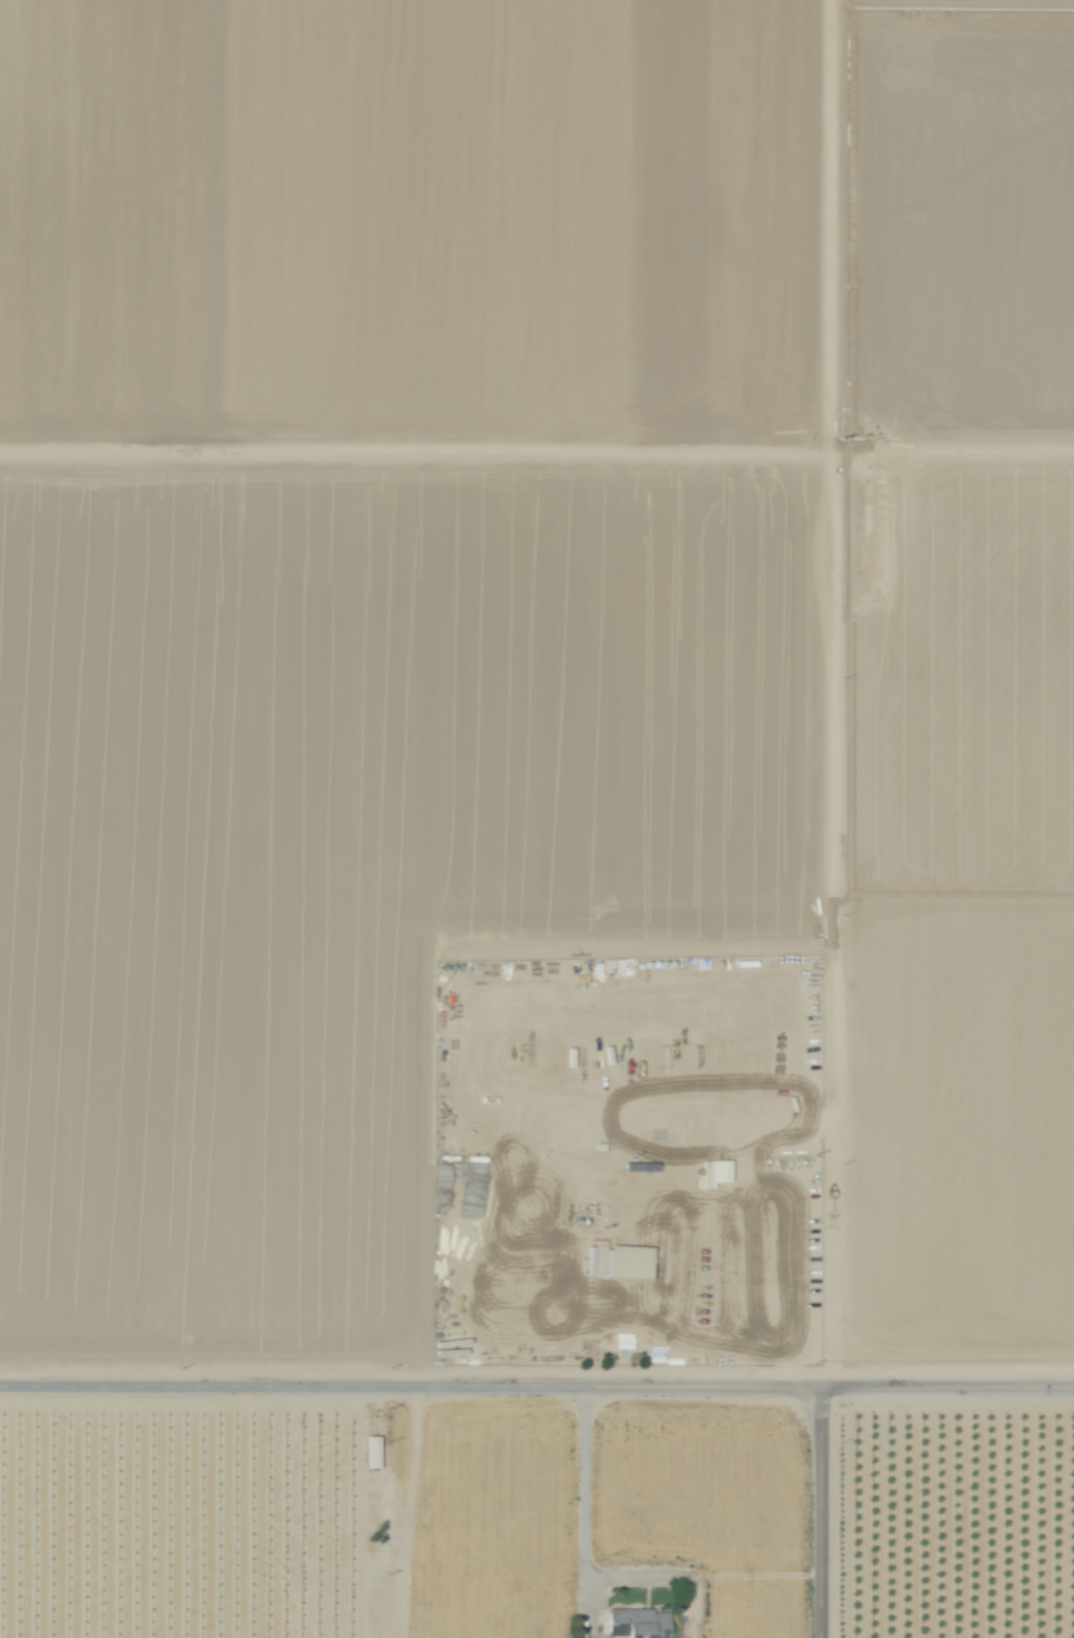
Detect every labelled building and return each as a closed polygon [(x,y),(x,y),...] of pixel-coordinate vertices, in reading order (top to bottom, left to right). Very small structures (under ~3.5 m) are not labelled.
[(648,1278),(649,1248),(609,1247),(608,1277),(648,1278)] [(606,1636),(627,1636),(627,1637),(666,1637),(666,1610),(606,1610),(606,1636)]
